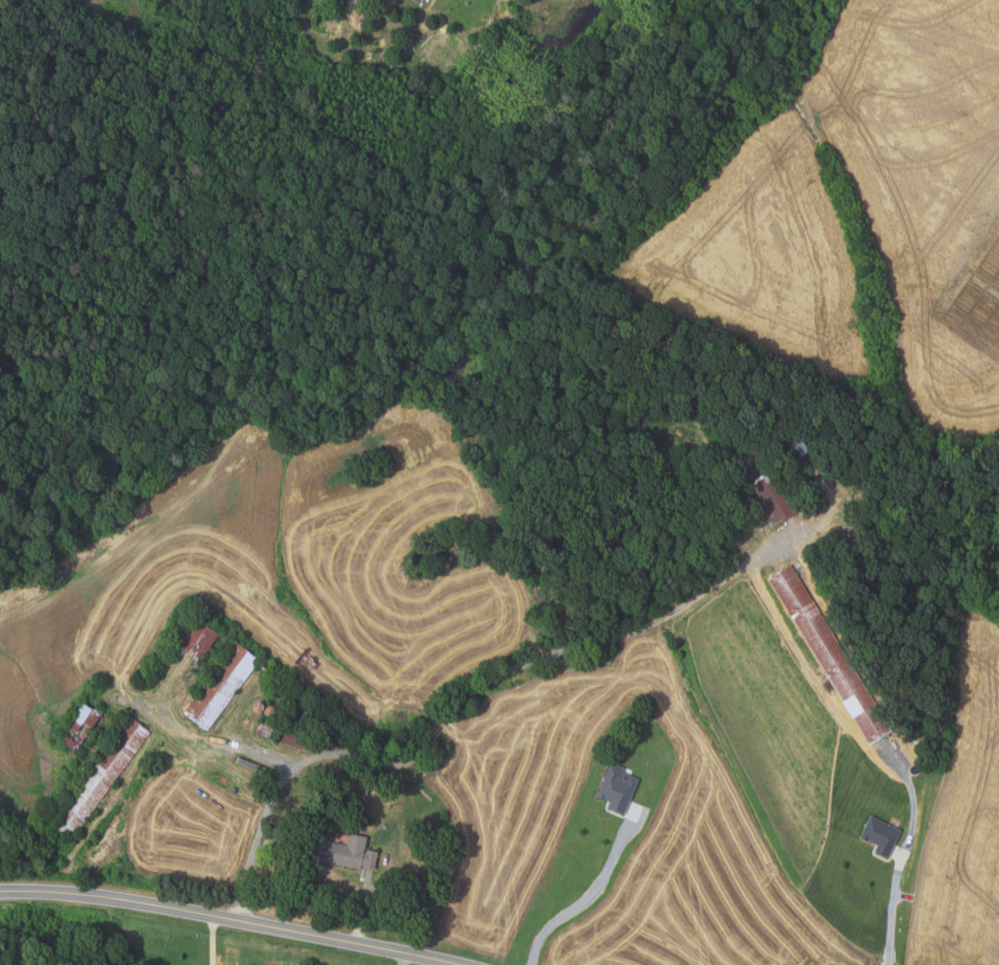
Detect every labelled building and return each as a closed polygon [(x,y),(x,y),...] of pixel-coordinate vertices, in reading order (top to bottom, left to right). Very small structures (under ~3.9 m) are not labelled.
[(778,433),(791,425),(808,450),(794,458),(778,433)] [(761,444),(799,510),(771,526),(734,459),(761,444)] [(767,579),(791,563),(896,728),(872,743),(767,579)] [(195,662),(176,647),(197,619),(217,634),(195,662)] [(207,729),(182,711),(233,641),(257,659),(207,729)] [(76,749),(58,737),(81,702),(99,713),(76,749)] [(150,733),(70,836),(48,820),(128,716),(150,733)] [(323,752),(275,738),(279,724),(327,737),(323,752)] [(595,797),(610,762),(623,768),(622,771),(638,778),(622,814),(607,808),(610,802),(595,797)] [(860,837),(871,815),(900,830),(887,856),(875,850),(877,846),(860,837)] [(376,851),(373,869),(359,866),(358,869),(307,859),(311,836),(345,843),(347,833),(365,836),(363,849),(376,851)]
